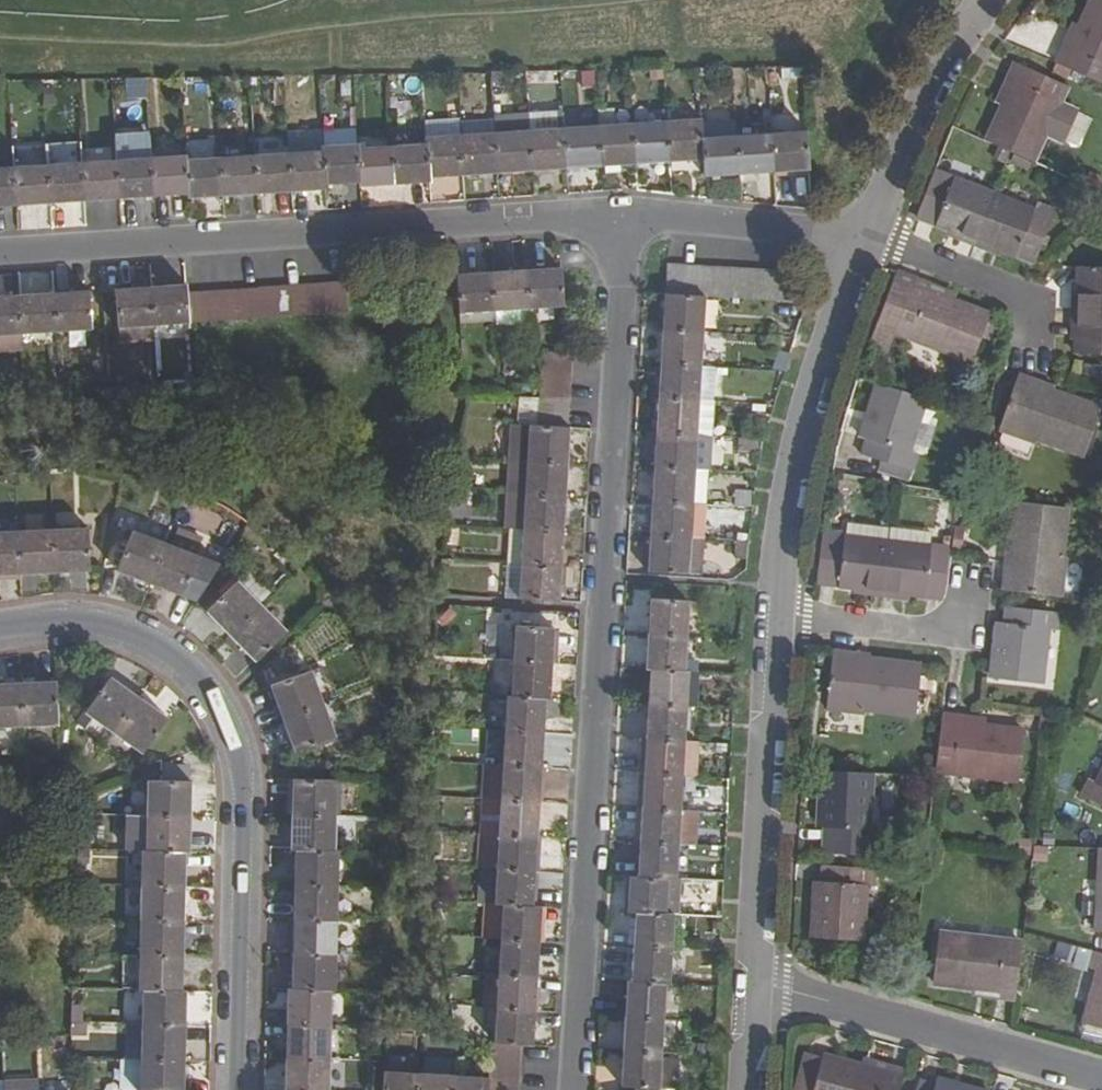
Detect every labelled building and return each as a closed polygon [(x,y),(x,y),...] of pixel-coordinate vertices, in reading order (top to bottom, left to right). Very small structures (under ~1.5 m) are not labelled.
[(1069,52),(1062,49),(1055,64),(1101,85),(1101,0),(1093,0),(1069,52)] [(1014,82),(987,143),(1032,163),(1066,87),(1015,63),(1008,78),(1014,82)] [(124,77),(125,97),(144,96),(143,76),(124,77)] [(702,122),(669,124),(671,164),(704,162),(703,140),(702,122)] [(671,164),(669,124),(634,126),(636,167),(671,164)] [(636,167),(634,126),(598,129),(601,169),(636,167)] [(601,169),(598,129),(565,131),(567,170),(601,169)] [(567,170),(565,131),(530,133),(533,173),(567,170)] [(530,133),(496,135),(498,175),(533,173),(530,133)] [(811,171),(808,134),(773,136),(776,173),(811,171)] [(498,175),(496,135),(463,138),(466,177),(498,175)] [(776,173),(773,136),(738,138),(741,175),(776,173)] [(466,177),(463,138),(428,140),(428,146),(431,179),(466,177)] [(703,140),(704,162),(706,177),(741,175),(738,138),(703,140)] [(361,183),(358,151),(358,146),(323,148),(324,152),(326,185),(361,183)] [(431,179),(428,146),(393,148),(396,186),(431,184),(431,179)] [(361,188),(396,186),(393,148),(358,151),(361,183),(361,188)] [(326,185),(324,152),(290,154),(292,191),(326,189),(326,185)] [(292,191),(290,154),(256,156),(258,193),(292,191)] [(187,161),(187,156),(151,158),(154,196),(189,194),(187,161)] [(256,156),(221,158),(223,195),(258,193),(256,156)] [(117,160),(119,199),(154,196),(151,158),(117,160)] [(221,158),(187,161),(189,194),(189,198),(223,195),(221,158)] [(117,160),(83,162),(86,201),(119,199),(117,160)] [(48,165),(50,202),(86,201),(83,162),(48,165)] [(48,165),(13,167),(16,205),(50,202),(48,165)] [(13,167),(0,168),(0,206),(16,205),(13,167)] [(994,195),(934,171),(916,217),(961,235),(959,240),(973,246),(994,195)] [(994,195),(973,246),(990,253),(992,248),(1016,257),(1034,211),(994,195)] [(1071,311),(1101,312),(1101,269),(1079,268),(1078,295),(1072,296),(1071,311)] [(529,310),(565,307),(562,270),(527,272),(529,310)] [(50,287),(50,272),(0,273),(0,288),(50,287)] [(492,274),(495,312),(529,310),(527,272),(492,274)] [(895,272),(867,347),(886,355),(894,332),(972,363),(990,317),(927,292),(930,286),(895,272)] [(460,314),(495,312),(492,274),(457,276),(460,314)] [(278,324),(348,322),(347,283),(194,287),(195,332),(278,330),(278,324)] [(154,326),(191,324),(189,293),(188,285),(152,287),(154,326)] [(120,328),(154,326),(152,287),(118,289),(120,328)] [(91,291),(56,294),(58,331),(93,329),(91,291)] [(58,331),(56,294),(21,296),(24,334),(58,331)] [(0,297),(0,335),(24,334),(21,296),(0,297)] [(666,296),(663,331),(704,334),(706,298),(667,296),(666,296)] [(1071,311),(1071,330),(1077,330),(1076,356),(1101,356),(1101,312),(1071,311)] [(704,334),(663,331),(662,365),(701,368),(704,334)] [(662,365),(659,400),(699,402),(701,368),(662,365)] [(1084,455),(1100,409),(1042,390),(1044,385),(1018,376),(999,433),(1035,445),(1037,439),(1084,455)] [(877,384),(860,438),(867,440),(861,456),(910,473),(916,456),(908,453),(925,400),(877,384)] [(699,402),(659,400),(658,433),(697,436),(699,402)] [(569,428),(538,427),(531,426),(529,462),(569,464),(572,428),(569,428)] [(658,433),(655,468),(695,471),(697,436),(658,433)] [(509,460),(507,495),(527,496),(529,462),(509,460)] [(569,464),(529,462),(527,496),(568,499),(569,464)] [(695,471),(655,468),(653,503),(693,505),(695,471)] [(565,533),(568,499),(527,496),(525,531),(565,533)] [(653,503),(651,537),(691,539),(693,505),(653,503)] [(1066,559),(1061,559),(1068,510),(1019,504),(1012,564),(1005,563),(1002,592),(1061,598),(1066,559)] [(821,536),(813,583),(865,590),(865,595),(881,597),(889,530),(848,525),(847,538),(821,536)] [(89,528),(54,530),(56,573),(92,571),(89,528)] [(54,530),(20,531),(23,575),(56,573),(54,530)] [(179,530),(173,546),(199,556),(204,540),(179,530)] [(510,530),(508,565),(523,566),(525,531),(510,530)] [(889,530),(881,597),(899,599),(899,594),(941,599),(943,599),(949,549),(930,547),(931,534),(889,530)] [(20,531),(0,532),(0,576),(23,575),(20,531)] [(523,566),(563,568),(565,533),(525,531),(523,566)] [(152,584),(167,544),(134,532),(120,572),(152,584)] [(691,539),(651,537),(649,573),(701,576),(704,541),(691,539)] [(735,560),(748,561),(750,543),(736,542),(735,560)] [(199,556),(173,546),(167,544),(152,584),(185,597),(198,601),(222,564),(199,556)] [(734,577),(747,564),(748,561),(735,560),(734,577)] [(508,565),(506,599),(520,600),(523,566),(508,565)] [(523,566),(520,600),(561,602),(563,568),(523,566)] [(209,611),(233,637),(263,607),(239,582),(209,611)] [(651,600),(649,635),(687,637),(689,603),(651,600)] [(258,662),(288,633),(263,607),(233,637),(258,662)] [(1005,624),(998,624),(990,680),(1041,686),(1048,631),(1056,632),(1057,614),(1006,608),(1005,624)] [(516,629),(514,662),(551,664),(553,631),(516,629)] [(651,671),(684,672),(687,637),(649,635),(647,671),(651,671)] [(861,655),(832,652),(826,711),(865,715),(866,709),(915,714),(920,666),(860,659),(861,655)] [(551,664),(514,662),(512,698),(545,700),(549,700),(551,664)] [(648,705),(686,707),(688,673),(684,672),(651,671),(648,705)] [(271,687),(283,720),(324,705),(312,672),(271,687)] [(698,708),(700,674),(688,673),(686,707),(698,708)] [(87,713),(116,733),(140,699),(111,678),(87,713)] [(59,725),(57,682),(22,684),(24,727),(59,725)] [(24,727),(22,684),(0,685),(0,728),(24,727)] [(508,698),(506,733),(543,735),(545,700),(512,698),(508,698)] [(140,699),(116,733),(144,754),(168,719),(140,699)] [(337,738),(324,705),(283,720),(296,753),(337,738)] [(648,705),(646,740),(684,742),(686,707),(648,705)] [(942,716),(936,772),(1018,781),(1024,732),(958,725),(958,717),(942,716)] [(506,733),(503,766),(541,768),(543,735),(506,733)] [(646,740),(645,775),(681,777),(684,742),(646,740)] [(503,766),(501,801),(539,804),(541,768),(503,766)] [(877,829),(869,829),(872,773),(820,771),(818,827),(824,827),(823,845),(876,847),(877,829)] [(1101,807),(1101,772),(1096,783),(1089,780),(1081,796),(1101,807)] [(681,777),(645,775),(642,809),(679,811),(681,777)] [(335,781),(294,781),(293,816),(335,817),(335,781)] [(148,782),(147,817),(190,818),(190,783),(148,782)] [(499,834),(499,836),(537,838),(539,804),(501,801),(501,805),(499,834)] [(486,833),(499,834),(501,805),(488,805),(486,833)] [(642,809),(640,844),(678,846),(679,811),(642,809)] [(296,851),(334,852),(335,817),(293,816),(293,851),(296,851)] [(190,818),(147,817),(146,852),(185,853),(190,853),(190,818)] [(499,836),(497,870),(535,872),(537,838),(499,836)] [(640,844),(638,878),(675,880),(678,846),(640,844)] [(296,851),(295,886),(338,887),(339,852),(334,852),(296,851)] [(184,887),(185,853),(146,852),(142,852),(141,886),(184,887)] [(822,882),(814,882),(812,939),(862,942),(865,888),(873,888),(874,869),(822,866),(822,882)] [(495,906),(502,906),(532,908),(535,872),(497,870),(495,906)] [(675,880),(638,878),(630,878),(628,912),(636,913),(673,915),(679,915),(681,881),(675,880)] [(1081,883),(1081,913),(1093,913),(1093,883),(1081,883)] [(141,886),(140,922),(184,923),(184,887),(141,886)] [(338,887),(295,886),(294,920),(337,921),(338,887)] [(501,942),(538,944),(540,908),(532,908),(502,906),(501,942)] [(636,913),(634,948),(671,950),(673,915),(636,913)] [(294,920),(293,956),(336,957),(337,921),(294,920)] [(140,922),(139,956),(184,958),(184,923),(140,922)] [(932,984),(999,991),(998,1000),(1015,1002),(1021,944),(938,935),(932,984)] [(501,942),(498,976),(536,978),(538,944),(501,942)] [(671,950),(634,948),(632,983),(665,985),(669,985),(671,950)] [(1097,973),(1083,1026),(1101,1031),(1101,954),(1095,953),(1090,971),(1097,973)] [(138,991),(143,991),(183,992),(184,958),(139,956),(138,991)] [(292,990),(331,992),(335,992),(336,957),(293,956),(292,990)] [(498,976),(497,1010),(534,1012),(536,978),(498,976)] [(665,985),(632,983),(627,983),(626,1018),(663,1020),(665,985)] [(289,990),(289,1026),(330,1027),(331,992),(292,990),(289,990)] [(143,991),(142,1027),(185,1028),(186,992),(183,992),(143,991)] [(73,1026),(86,1026),(87,1008),(73,1007),(73,1026)] [(497,1010),(494,1046),(519,1047),(532,1048),(534,1012),(497,1010)] [(663,1020),(626,1018),(623,1054),(661,1055),(663,1020)] [(330,1027),(289,1026),(288,1060),(329,1061),(330,1027)] [(185,1028),(142,1027),(141,1061),(184,1063),(185,1028)] [(661,1055),(623,1054),(622,1087),(658,1089),(660,1060),(661,1055)] [(821,1058),(805,1054),(796,1089),(813,1089),(821,1058)] [(905,1072),(889,1067),(886,1074),(863,1068),(822,1056),(821,1058),(813,1089),(900,1089),(905,1072)] [(329,1061),(288,1060),(287,1089),(328,1089),(329,1061)] [(660,1060),(658,1089),(671,1089),(677,1089),(678,1061),(660,1060)] [(863,1068),(886,1074),(889,1067),(865,1060),(863,1068)] [(141,1061),(141,1063),(140,1089),(184,1089),(184,1063),(141,1061)] [(141,1063),(121,1062),(120,1089),(140,1089),(141,1063)] [(419,1074),(383,1072),(382,1089),(418,1089),(419,1074)] [(454,1077),(419,1074),(418,1089),(453,1089),(454,1077)] [(454,1077),(453,1089),(488,1089),(489,1079),(454,1077)] [(938,1080),(936,1086),(918,1083),(916,1089),(973,1089),(938,1080)]
